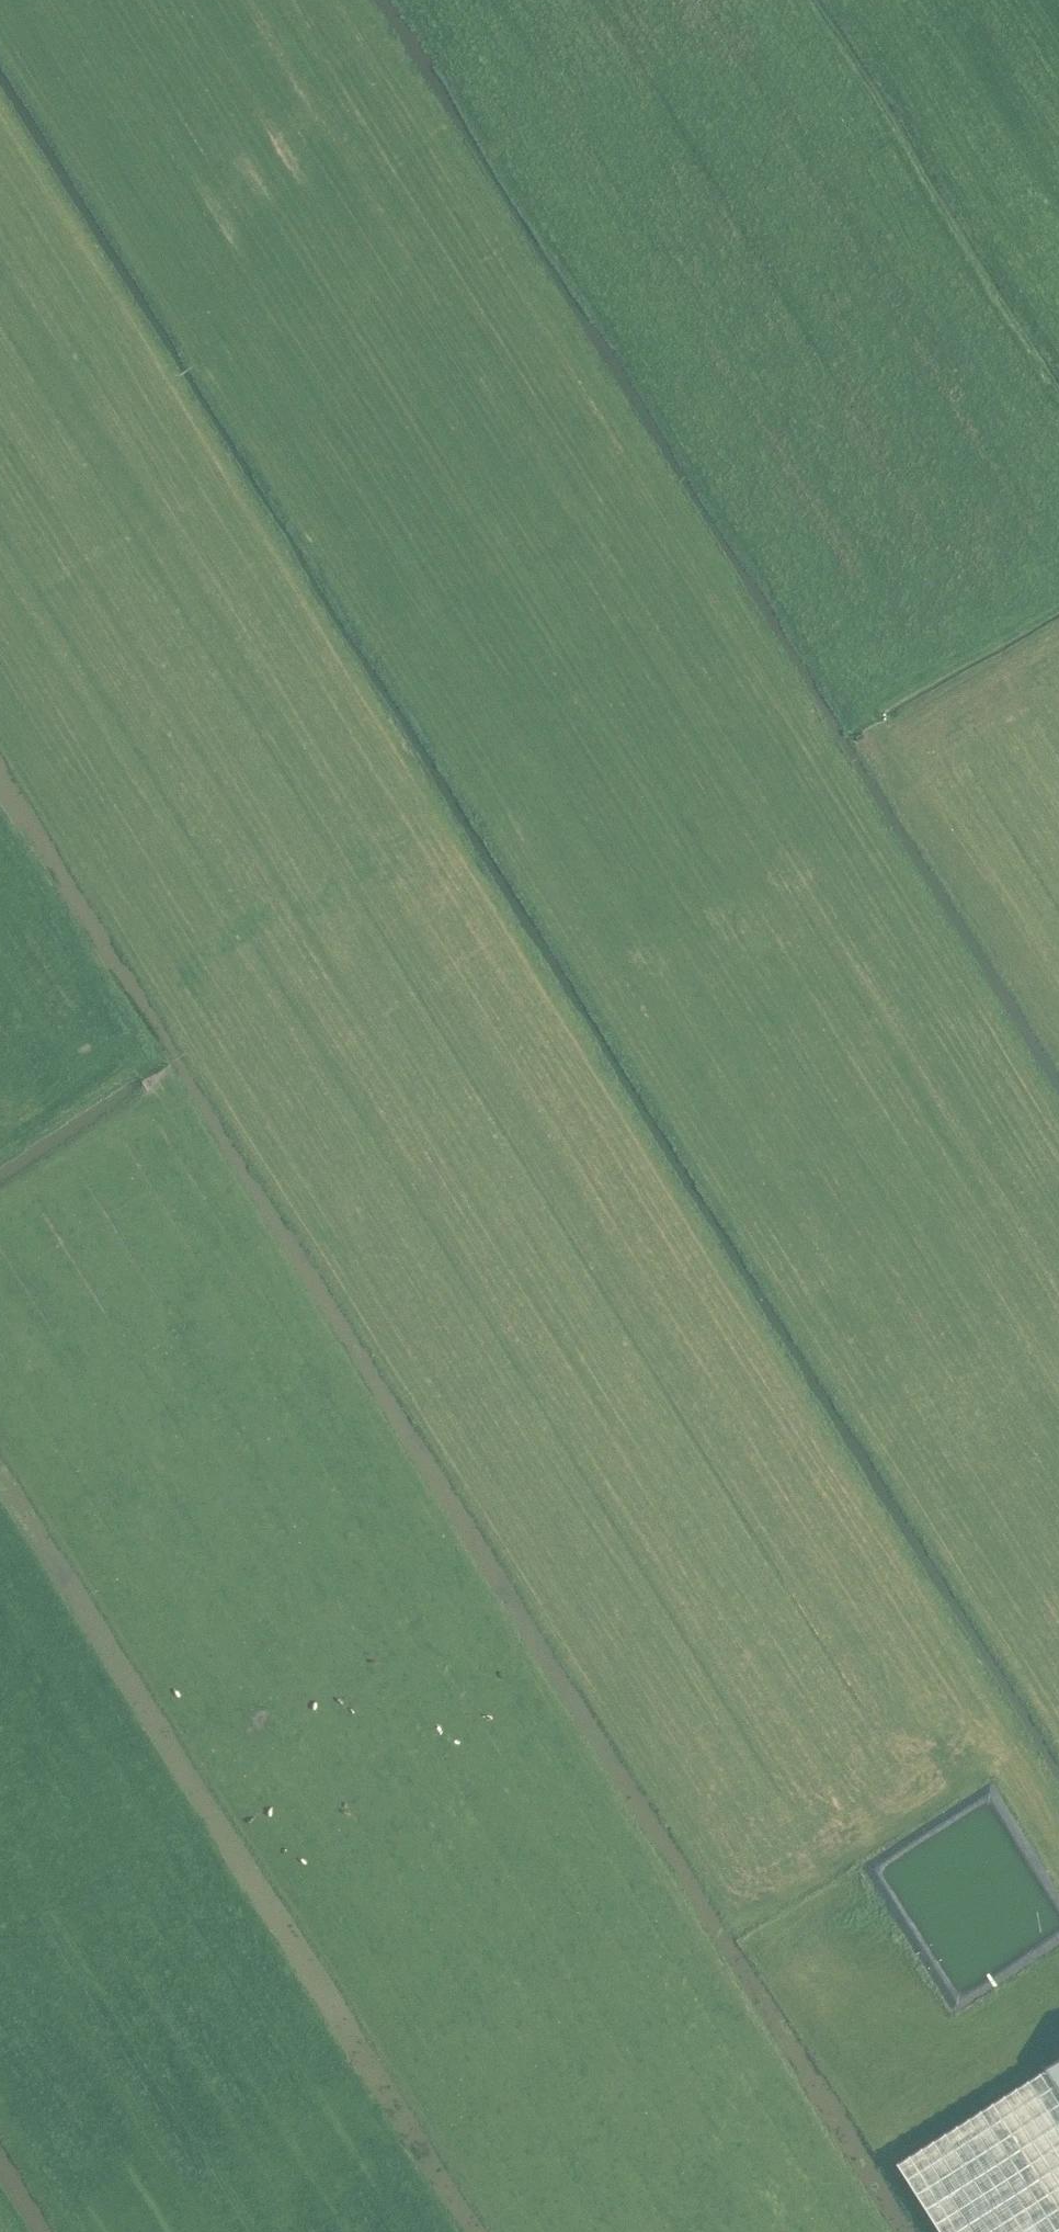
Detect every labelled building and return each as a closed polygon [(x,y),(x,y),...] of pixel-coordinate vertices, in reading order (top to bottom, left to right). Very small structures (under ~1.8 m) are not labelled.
[(898,2163),(942,2231),(1058,2231),(1058,2060),(898,2163)]
